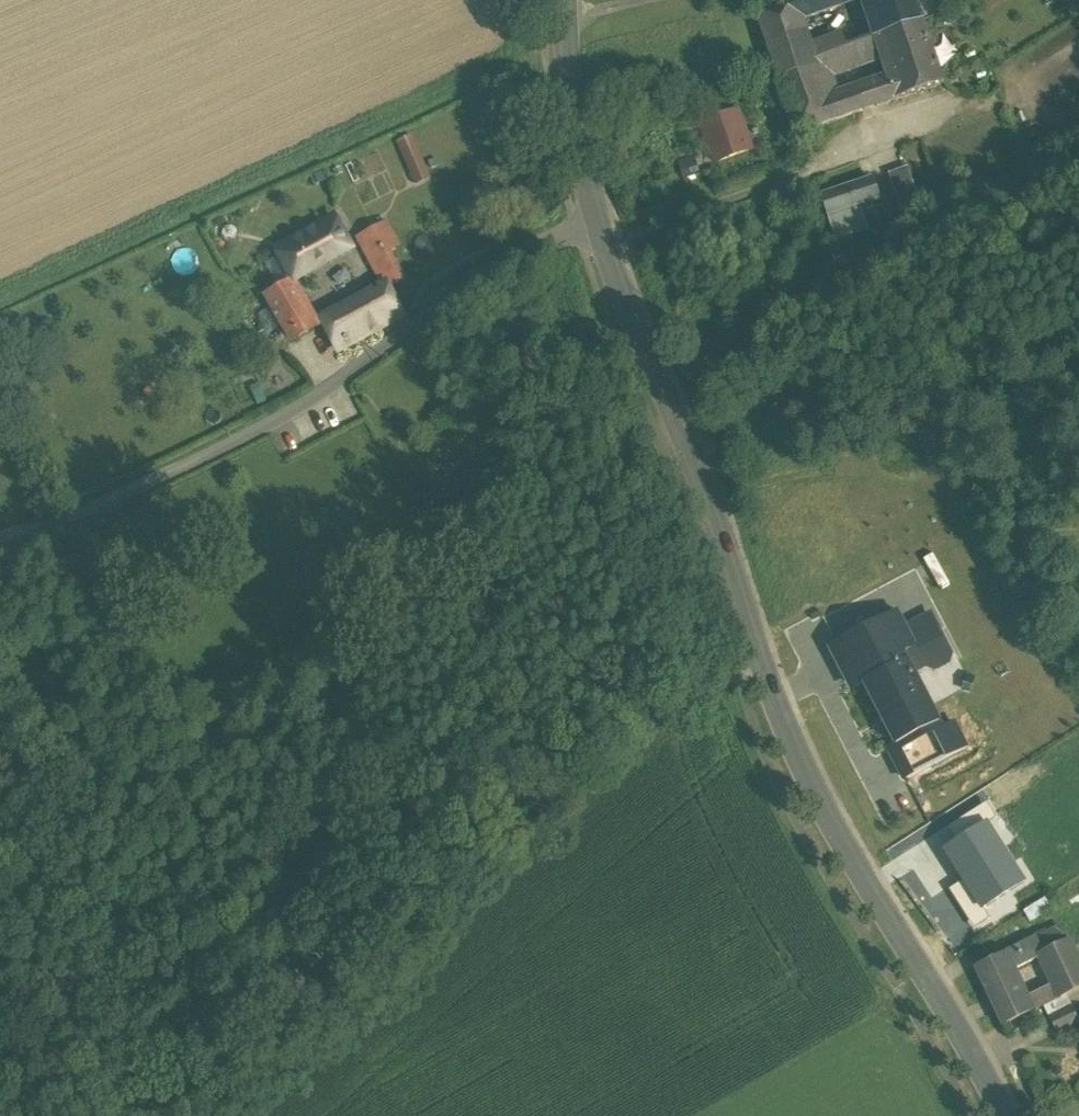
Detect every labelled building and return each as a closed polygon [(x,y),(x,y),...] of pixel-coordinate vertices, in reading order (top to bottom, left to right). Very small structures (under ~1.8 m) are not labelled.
[(757,10),(781,81),(817,68),(814,60),(809,43),(800,16),(795,0),(786,0),(757,10)] [(800,16),(845,0),(795,0),(800,16)] [(881,36),(924,22),(916,0),(869,0),(881,36)] [(924,22),(881,36),(894,75),(888,77),(890,81),(896,99),(943,83),(924,22)] [(842,31),(809,43),(814,60),(847,49),(842,31)] [(847,49),(814,60),(817,68),(821,81),(876,62),(869,41),(847,49)] [(817,68),(781,81),(797,132),(834,120),(827,101),(821,81),(817,68)] [(890,81),(827,101),(834,120),(896,99),(890,81)] [(520,87),(510,91),(517,107),(528,102),(520,87)] [(737,111),(702,124),(715,162),(751,149),(737,111)] [(410,132),(393,139),(411,184),(428,177),(410,132)] [(927,221),(907,166),(888,173),(908,228),(927,221)] [(873,177),(820,194),(835,238),(868,228),(861,205),(880,199),(873,177)] [(333,216),(277,247),(279,250),(294,279),(348,248),(333,216)] [(397,281),(372,233),(360,240),(383,287),(385,287),(385,288),(397,281)] [(279,250),(268,256),(283,284),(289,280),(290,282),(294,279),(279,250)] [(283,284),(266,292),(292,338),(315,325),(290,282),(289,280),(283,284)] [(383,287),(324,321),(338,349),(400,315),(385,288),(385,287),(383,287)] [(896,610),(835,642),(832,651),(849,683),(858,686),(865,683),(895,742),(889,745),(893,752),(892,754),(903,776),(906,777),(966,747),(953,721),(941,726),(914,674),(926,668),(935,670),(949,663),(953,653),(941,630),(914,644),(896,610)] [(949,828),(959,843),(987,825),(997,819),(987,804),(949,828)] [(959,843),(946,851),(982,909),(1024,883),(987,825),(959,843)] [(1058,929),(1036,940),(1035,938),(1015,947),(1023,964),(1041,956),(1040,953),(1064,942),(1058,929)] [(1040,953),(1041,956),(1061,997),(1078,988),(1078,966),(1067,940),(1064,942),(1040,953)] [(1004,953),(974,967),(995,1011),(1025,997),(1004,953)] [(1025,997),(995,1011),(1002,1025),(1032,1011),(1028,1004),(1025,997)] [(1041,998),(1028,1004),(1032,1011),(1044,1005),(1041,998)] [(1050,1017),(1057,1031),(1078,1020),(1078,1019),(1072,1006),(1050,1017)]
